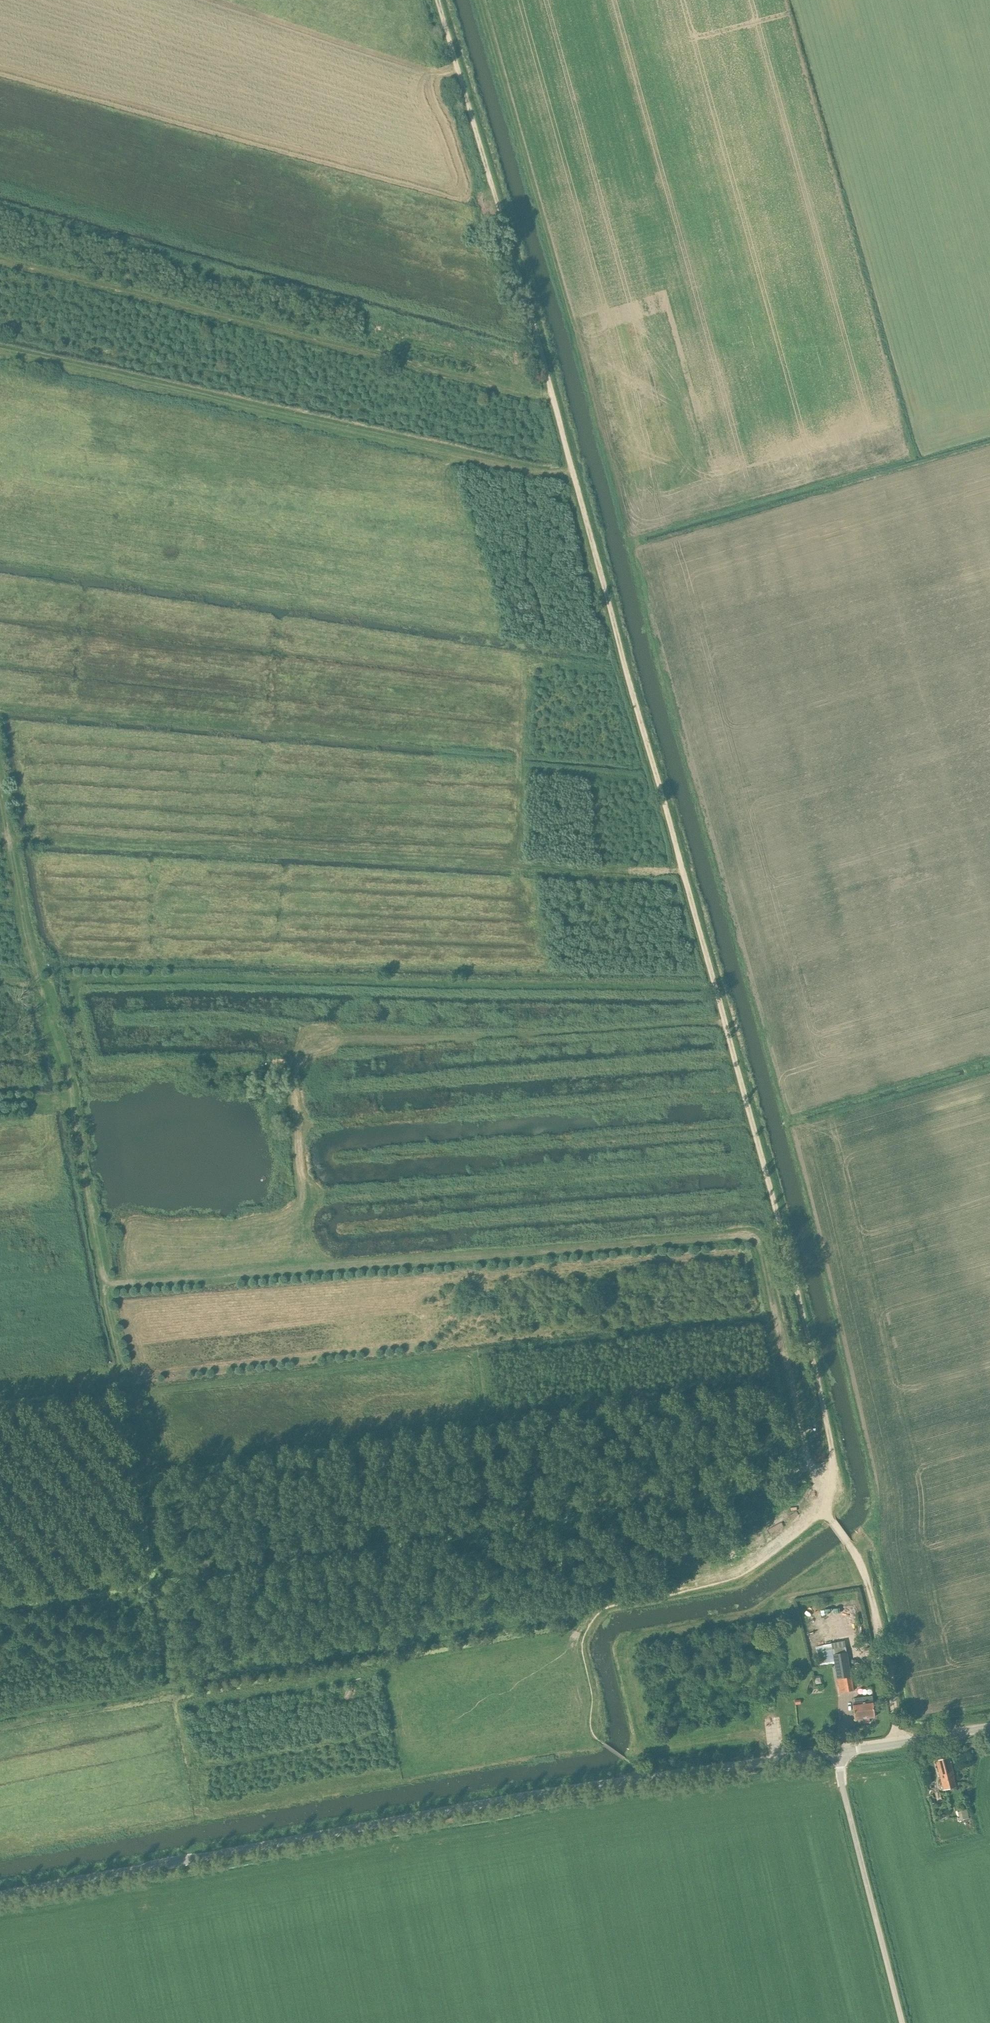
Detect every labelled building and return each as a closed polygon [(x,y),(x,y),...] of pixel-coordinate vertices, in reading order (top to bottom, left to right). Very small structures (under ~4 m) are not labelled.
[(838,1619),(836,1609),(825,1610),(827,1621),(838,1619)] [(818,1657),(820,1666),(836,1663),(837,1677),(842,1676),(844,1691),(853,1690),(847,1647),(835,1649),(820,1651),(820,1656),(818,1657)] [(853,1704),(854,1709),(855,1719),(862,1718),(863,1723),(870,1722),(869,1718),(875,1717),(874,1707),(873,1702),(871,1702),(871,1695),(854,1697),(854,1704),(853,1704)] [(936,1760),(939,1770),(943,1789),(956,1786),(949,1757),(936,1760)] [(959,1817),(958,1818),(959,1820),(969,1818),(967,1810),(958,1812),(959,1817)]
